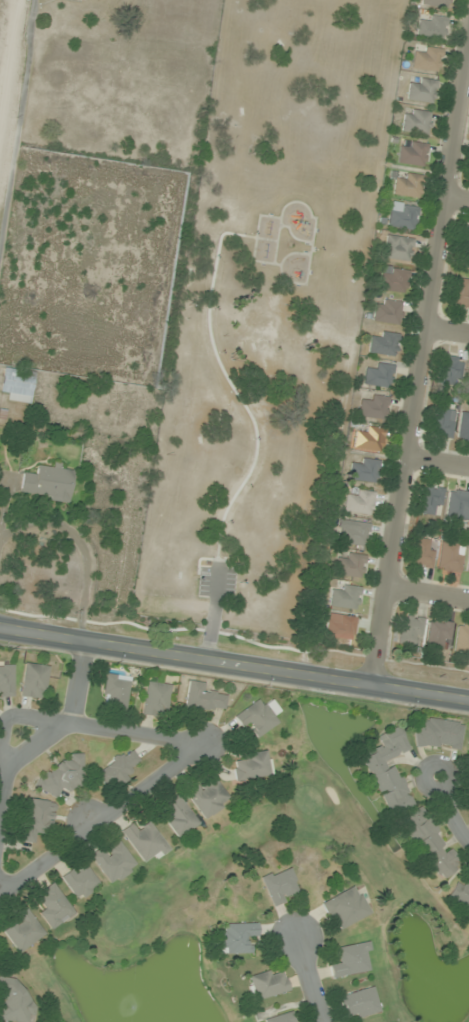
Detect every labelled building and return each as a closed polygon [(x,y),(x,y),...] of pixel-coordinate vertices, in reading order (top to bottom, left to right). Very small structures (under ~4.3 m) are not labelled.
[(421,6),(449,8),(450,0),(422,0),(421,6)] [(429,21),(418,20),(417,38),(447,40),(448,17),(429,16),(429,21)] [(423,50),(413,50),(413,70),(440,71),(441,49),(423,48),(423,50)] [(418,80),(410,79),(407,100),(435,103),(437,81),(418,78),(418,80)] [(430,112),(404,109),(402,132),(428,135),(430,112)] [(424,166),(426,144),(399,142),(398,163),(424,166)] [(398,199),(422,192),(417,172),(392,179),(398,199)] [(413,230),(417,207),(391,202),(387,225),(413,230)] [(412,260),(412,237),(384,237),(384,260),(412,260)] [(403,294),(409,272),(383,265),(377,287),(403,294)] [(468,306),(468,279),(450,281),(454,308),(468,306)] [(403,302),(376,298),(373,321),(399,325),(403,302)] [(371,356),(398,353),(396,332),(369,334),(371,356)] [(461,358),(440,357),(440,384),(461,385),(461,358)] [(385,390),(396,370),(379,361),(373,371),(369,369),(363,379),(385,390)] [(30,404),(34,379),(24,378),(25,372),(4,369),(0,392),(9,393),(7,400),(30,404)] [(391,400),(373,394),(369,404),(363,401),(359,413),(383,422),(391,400)] [(429,433),(451,438),(456,412),(435,407),(429,433)] [(468,441),(468,413),(460,412),(457,440),(468,441)] [(354,445),(378,454),(386,432),(368,425),(364,434),(358,432),(354,445)] [(353,464),(349,477),(374,484),(381,463),(363,457),(360,466),(353,464)] [(51,468),(36,466),(35,474),(23,472),(20,492),(50,496),(49,503),(70,505),(74,472),(63,471),(64,464),(52,463),(51,468)] [(419,514),(441,515),(442,488),(420,487),(419,514)] [(344,507),(368,517),(377,496),(359,488),(355,497),(349,494),(344,507)] [(468,520),(468,491),(448,490),(447,519),(468,520)] [(351,528),(343,527),(340,542),(366,547),(370,525),(352,521),(351,528)] [(435,541),(413,539),(411,565),(432,567),(435,541)] [(465,546),(442,542),(437,568),(460,573),(465,546)] [(335,571),(358,580),(366,558),(349,551),(345,561),(340,559),(335,571)] [(357,610),(361,589),(334,584),(330,605),(357,610)] [(337,619),(328,618),(326,636),(354,640),(357,618),(338,616),(337,619)] [(421,617),(399,617),(399,645),(421,645),(421,617)] [(443,648),(443,640),(451,640),(451,622),(428,621),(427,648),(443,648)] [(457,625),(455,651),(468,652),(468,626),(457,625)] [(47,698),(48,666),(24,664),(22,697),(47,698)] [(14,696),(14,666),(0,666),(0,696),(14,696)] [(125,711),(131,678),(108,674),(102,707),(125,711)] [(172,686),(149,681),(142,715),(165,719),(172,686)] [(226,694),(205,693),(206,682),(188,681),(186,707),(224,710),(226,694)] [(237,715),(254,739),(277,723),(260,698),(237,715)] [(462,720),(415,720),(415,746),(462,747),(462,720)] [(414,806),(396,764),(389,767),(386,760),(410,750),(399,726),(377,736),(382,746),(362,755),(389,817),(414,806)] [(108,790),(142,767),(131,750),(96,772),(108,790)] [(39,789),(56,798),(62,788),(72,793),(89,760),(75,753),(69,764),(56,757),(39,789)] [(236,780),(269,776),(266,753),(233,757),(236,780)] [(206,819),(230,799),(210,774),(186,795),(206,819)] [(158,810),(179,838),(199,823),(178,795),(158,810)] [(56,803),(28,799),(22,841),(35,843),(37,832),(51,835),(56,803)] [(399,822),(439,881),(463,866),(451,847),(450,848),(422,807),(399,822)] [(140,829),(134,821),(120,832),(146,866),(170,848),(150,821),(140,829)] [(138,867),(117,837),(90,856),(111,885),(138,867)] [(78,901),(100,885),(84,861),(61,877),(78,901)] [(272,907),(302,894),(289,865),(260,878),(272,907)] [(468,912),(468,877),(464,873),(447,898),(468,913),(468,912)] [(55,929),(76,914),(53,883),(32,898),(55,929)] [(321,903),(337,932),(371,914),(355,884),(321,903)] [(19,953),(45,934),(27,909),(1,929),(19,953)] [(257,923),(221,923),(221,953),(248,953),(248,942),(257,942),(257,923)] [(335,948),(338,960),(329,962),(332,979),(374,970),(368,941),(335,948)] [(288,992),(283,968),(247,976),(252,1000),(288,992)] [(26,1021),(28,979),(0,978),(0,990),(0,1021),(26,1021)] [(344,1021),(380,1012),(374,988),(338,996),(344,1021)] [(292,1011),(263,1020),(263,1021),(295,1021),(292,1011)]
